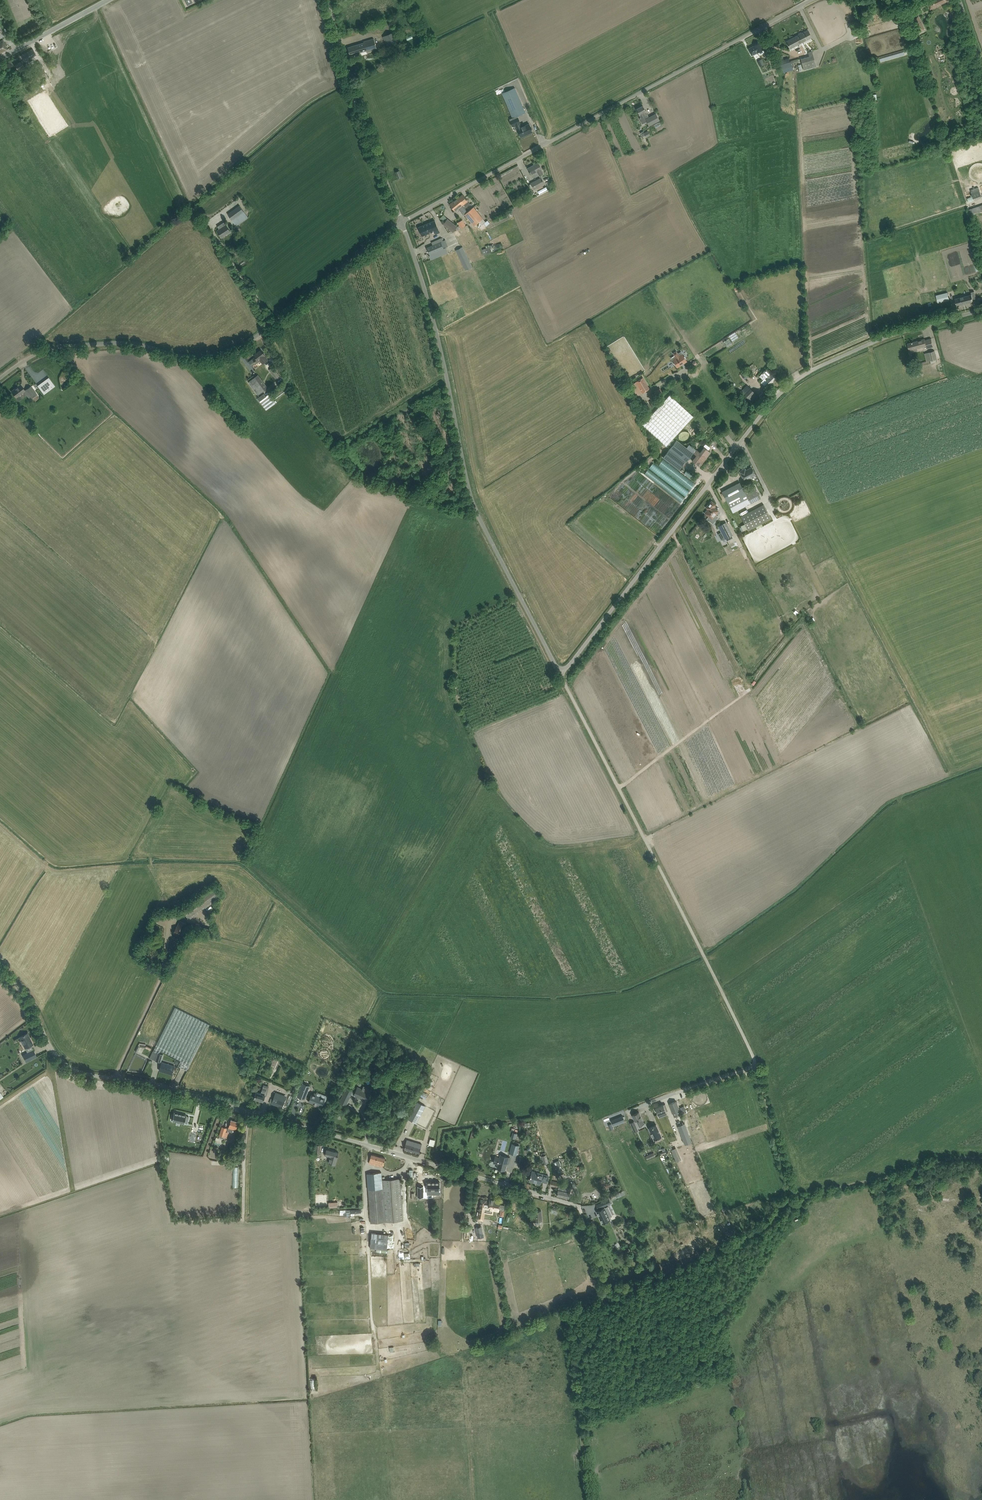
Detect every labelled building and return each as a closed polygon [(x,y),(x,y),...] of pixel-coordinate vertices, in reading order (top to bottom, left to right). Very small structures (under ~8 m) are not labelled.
[(927,2),(930,9),(949,0),(930,0),(927,2)] [(918,31),(925,28),(919,16),(912,19),(918,31)] [(857,21),(850,23),(854,37),(861,35),(857,21)] [(808,30),(799,34),(803,42),(812,37),(808,30)] [(383,37),(388,47),(397,43),(392,32),(383,37)] [(803,42),(799,34),(787,41),(790,48),(803,42)] [(364,41),(364,42),(348,47),(350,55),(366,50),(367,52),(377,49),(374,38),(364,41)] [(754,45),(758,52),(759,55),(762,53),(764,57),(766,55),(759,42),(754,45)] [(66,45),(54,51),(58,59),(59,58),(68,53),(70,57),(73,55),(71,51),(71,52),(69,52),(67,47),(66,45)] [(748,49),(751,53),(752,55),(758,52),(754,45),(748,49)] [(21,55),(23,59),(25,62),(34,57),(34,56),(36,55),(33,48),(21,55)] [(908,50),(882,57),(883,60),(909,53),(908,50)] [(804,70),(816,66),(812,51),(808,52),(809,56),(801,58),(804,70)] [(793,69),(792,66),(790,58),(784,59),(782,55),(776,57),(780,70),(782,69),(783,72),(793,69)] [(15,65),(19,72),(22,71),(20,68),(24,66),(21,61),(15,65)] [(42,65),(39,61),(32,64),(34,69),(42,65)] [(515,87),(501,93),(510,112),(513,119),(510,121),(512,127),(516,125),(521,137),(525,135),(525,134),(528,133),(533,131),(532,129),(532,128),(531,128),(529,124),(521,127),(519,123),(521,123),(518,117),(517,117),(517,116),(526,112),(523,107),(515,88),(515,87)] [(642,124),(647,121),(649,126),(660,120),(656,114),(649,117),(648,114),(645,110),(643,105),(636,109),(641,117),(640,118),(642,124)] [(542,169),(541,167),(538,162),(532,165),(533,166),(528,169),(528,168),(530,172),(531,175),(537,172),(539,176),(543,173),(541,170),(542,169)] [(543,187),(542,185),(544,184),(541,178),(531,183),(534,190),(535,191),(543,187)] [(973,196),(967,198),(969,202),(974,200),(974,199),(981,196),(978,187),(970,190),(973,196)] [(459,197),(457,198),(464,208),(470,203),(463,195),(459,198),(459,197)] [(465,214),(468,218),(474,225),(479,222),(469,210),(467,212),(464,208),(457,198),(449,204),(455,210),(458,208),(464,215),(465,214)] [(239,205),(227,214),(236,226),(243,221),(248,217),(246,214),(239,205)] [(969,209),(970,215),(981,211),(981,205),(969,209)] [(472,207),(469,210),(479,222),(483,218),(474,207),(473,208),(472,207)] [(457,226),(447,218),(444,215),(440,218),(444,222),(443,224),(453,232),(456,228),(457,227),(457,226)] [(440,232),(435,220),(419,227),(422,235),(434,230),(435,233),(440,232)] [(219,229),(217,230),(222,237),(231,231),(225,222),(217,226),(219,229)] [(433,245),(427,248),(430,255),(429,256),(431,260),(435,258),(437,257),(448,253),(446,247),(448,246),(445,240),(443,241),(442,238),(436,240),(432,242),(433,245)] [(462,247),(455,250),(466,270),(472,267),(462,247)] [(450,252),(456,267),(461,266),(455,250),(450,252)] [(484,254),(486,261),(502,257),(500,250),(484,254)] [(971,292),(972,294),(955,298),(957,305),(973,301),(973,299),(976,298),(974,291),(971,292)] [(948,292),(936,295),(938,303),(950,300),(948,292)] [(931,338),(925,340),(925,338),(913,342),(912,342),(908,343),(911,354),(910,353),(918,351),(917,348),(926,346),(927,349),(934,347),(931,338)] [(256,363),(260,360),(263,363),(268,360),(265,355),(261,350),(254,355),(255,357),(253,359),(256,363)] [(937,359),(935,350),(924,353),(926,362),(930,360),(931,363),(937,362),(936,359),(937,359)] [(678,353),(676,351),(673,353),(674,355),(671,357),(677,367),(687,361),(681,351),(678,353)] [(37,373),(40,381),(43,380),(41,373),(46,372),(45,370),(51,368),(49,363),(41,365),(43,371),(37,373)] [(273,367),(269,369),(277,380),(281,377),(273,367)] [(765,378),(761,382),(764,386),(768,382),(770,384),(776,378),(772,375),(766,369),(761,373),(766,378),(766,379),(765,378)] [(248,382),(258,395),(268,387),(258,375),(248,382)] [(49,377),(37,385),(44,394),(55,386),(49,377)] [(637,396),(643,392),(649,388),(643,377),(636,382),(631,385),(637,396)] [(25,391),(20,384),(11,391),(16,397),(25,391)] [(37,394),(31,386),(26,389),(32,397),(37,394)] [(749,401),(750,400),(752,401),(757,396),(750,388),(749,389),(747,391),(744,394),(748,397),(746,399),(749,401)] [(670,394),(642,424),(666,446),(694,416),(670,394)] [(669,449),(663,457),(673,465),(675,466),(679,469),(685,461),(686,462),(696,449),(689,444),(687,448),(676,439),(669,449)] [(697,455),(692,461),(699,466),(701,462),(702,463),(707,457),(710,453),(704,447),(700,452),(697,449),(694,453),(697,455)] [(656,462),(652,466),(689,495),(692,491),(656,462)] [(742,477),(743,476),(745,480),(755,474),(754,472),(751,467),(744,471),(743,469),(739,471),(742,477)] [(722,492),(733,512),(761,498),(755,486),(749,489),(745,492),(740,482),(722,492)] [(708,509),(705,513),(709,516),(706,519),(712,523),(714,521),(718,516),(716,514),(718,511),(713,507),(716,504),(712,501),(706,508),(708,509)] [(741,527),(740,528),(742,531),(748,528),(749,530),(756,526),(761,523),(771,518),(764,504),(741,515),(745,523),(741,526),(741,527)] [(726,522),(718,526),(721,531),(725,539),(725,538),(732,535),(731,532),(728,527),(726,522)] [(177,927),(174,933),(182,936),(185,930),(183,930),(186,923),(180,920),(177,927)] [(167,923),(160,923),(160,934),(168,933),(167,923)] [(188,923),(187,928),(214,935),(215,930),(195,924),(195,925),(188,923)] [(209,1024),(179,1009),(175,1007),(153,1051),(149,1058),(161,1062),(162,1057),(163,1054),(160,1053),(161,1050),(181,1060),(178,1066),(187,1070),(209,1024)] [(23,1035),(19,1037),(21,1040),(20,1040),(20,1041),(21,1044),(22,1044),(23,1044),(25,1048),(33,1044),(27,1033),(23,1035)] [(138,1045),(135,1051),(137,1052),(140,1046),(140,1047),(145,1047),(146,1045),(146,1044),(139,1043),(138,1045)] [(33,1049),(29,1052),(22,1055),(26,1062),(37,1057),(33,1049)] [(162,1062),(159,1070),(172,1074),(175,1066),(162,1062)] [(296,1096),(302,1099),(309,1083),(303,1080),(296,1096)] [(256,1092),(256,1094),(254,1098),(263,1101),(267,1088),(263,1087),(261,1093),(256,1092)] [(347,1088),(340,1103),(345,1105),(352,1090),(347,1088)] [(369,1093),(358,1088),(354,1095),(366,1100),(369,1093)] [(273,1099),(271,1098),(269,1103),(282,1108),(286,1098),(275,1093),(273,1099)] [(324,1103),(314,1099),(309,1096),(305,1106),(320,1112),(324,1103)] [(440,1136),(448,1103),(435,1099),(430,1120),(436,1121),(433,1135),(440,1136)] [(417,1101),(408,1119),(416,1123),(425,1106),(417,1101)] [(676,1101),(669,1104),(674,1116),(681,1113),(676,1101)] [(663,1104),(655,1107),(658,1114),(668,1110),(666,1105),(663,1106),(663,1104)] [(639,1112),(632,1115),(635,1121),(637,1120),(639,1126),(644,1123),(639,1112)] [(188,1123),(190,1115),(177,1113),(175,1121),(188,1123)] [(622,1115),(614,1119),(616,1124),(619,1123),(618,1121),(624,1119),(622,1115)] [(227,1130),(235,1133),(238,1122),(231,1120),(229,1127),(228,1127),(227,1130)] [(685,1123),(678,1126),(685,1144),(692,1142),(685,1123)] [(656,1125),(649,1128),(654,1139),(661,1136),(656,1125)] [(218,1144),(220,1140),(219,1140),(220,1138),(224,1140),(227,1128),(222,1127),(220,1134),(217,1134),(215,1139),(216,1140),(214,1143),(218,1144)] [(407,1139),(404,1148),(419,1153),(422,1144),(407,1139)] [(516,1155),(519,1145),(512,1143),(509,1153),(516,1155)] [(675,1148),(672,1150),(677,1161),(681,1159),(677,1150),(676,1151),(675,1148)] [(335,1165),(339,1152),(326,1149),(325,1155),(330,1156),(328,1163),(335,1165)] [(434,1161),(436,1153),(430,1151),(427,1159),(434,1161)] [(383,1167),(384,1163),(385,1158),(371,1154),(369,1163),(383,1167)] [(495,1157),(494,1160),(493,1163),(498,1164),(497,1168),(505,1171),(507,1164),(508,1165),(510,1158),(504,1156),(504,1159),(495,1157)] [(564,1173),(559,1160),(554,1162),(559,1175),(564,1173)] [(532,1171),(531,1175),(530,1180),(536,1182),(535,1183),(540,1184),(541,1181),(546,1182),(548,1176),(532,1171)] [(367,1173),(371,1223),(403,1220),(400,1178),(382,1180),(381,1172),(367,1173)] [(440,1189),(440,1180),(427,1180),(427,1188),(433,1188),(433,1192),(439,1193),(439,1189),(440,1189)] [(559,1185),(558,1190),(557,1195),(569,1198),(571,1188),(559,1185)] [(505,1205),(499,1204),(500,1201),(494,1200),(495,1200),(490,1199),(490,1201),(486,1201),(486,1200),(481,1199),(478,1220),(484,1221),(485,1209),(498,1211),(498,1210),(500,1210),(499,1216),(504,1216),(505,1211),(505,1205)] [(604,1207),(596,1211),(597,1212),(602,1223),(604,1222),(610,1220),(609,1217),(612,1215),(610,1211),(607,1212),(604,1207)] [(536,1221),(536,1224),(542,1224),(542,1220),(541,1211),(534,1212),(535,1219),(536,1221)] [(482,1226),(476,1227),(478,1238),(484,1236),(482,1226)] [(387,1250),(388,1234),(372,1232),(370,1248),(371,1248),(371,1251),(387,1253),(387,1250)]
